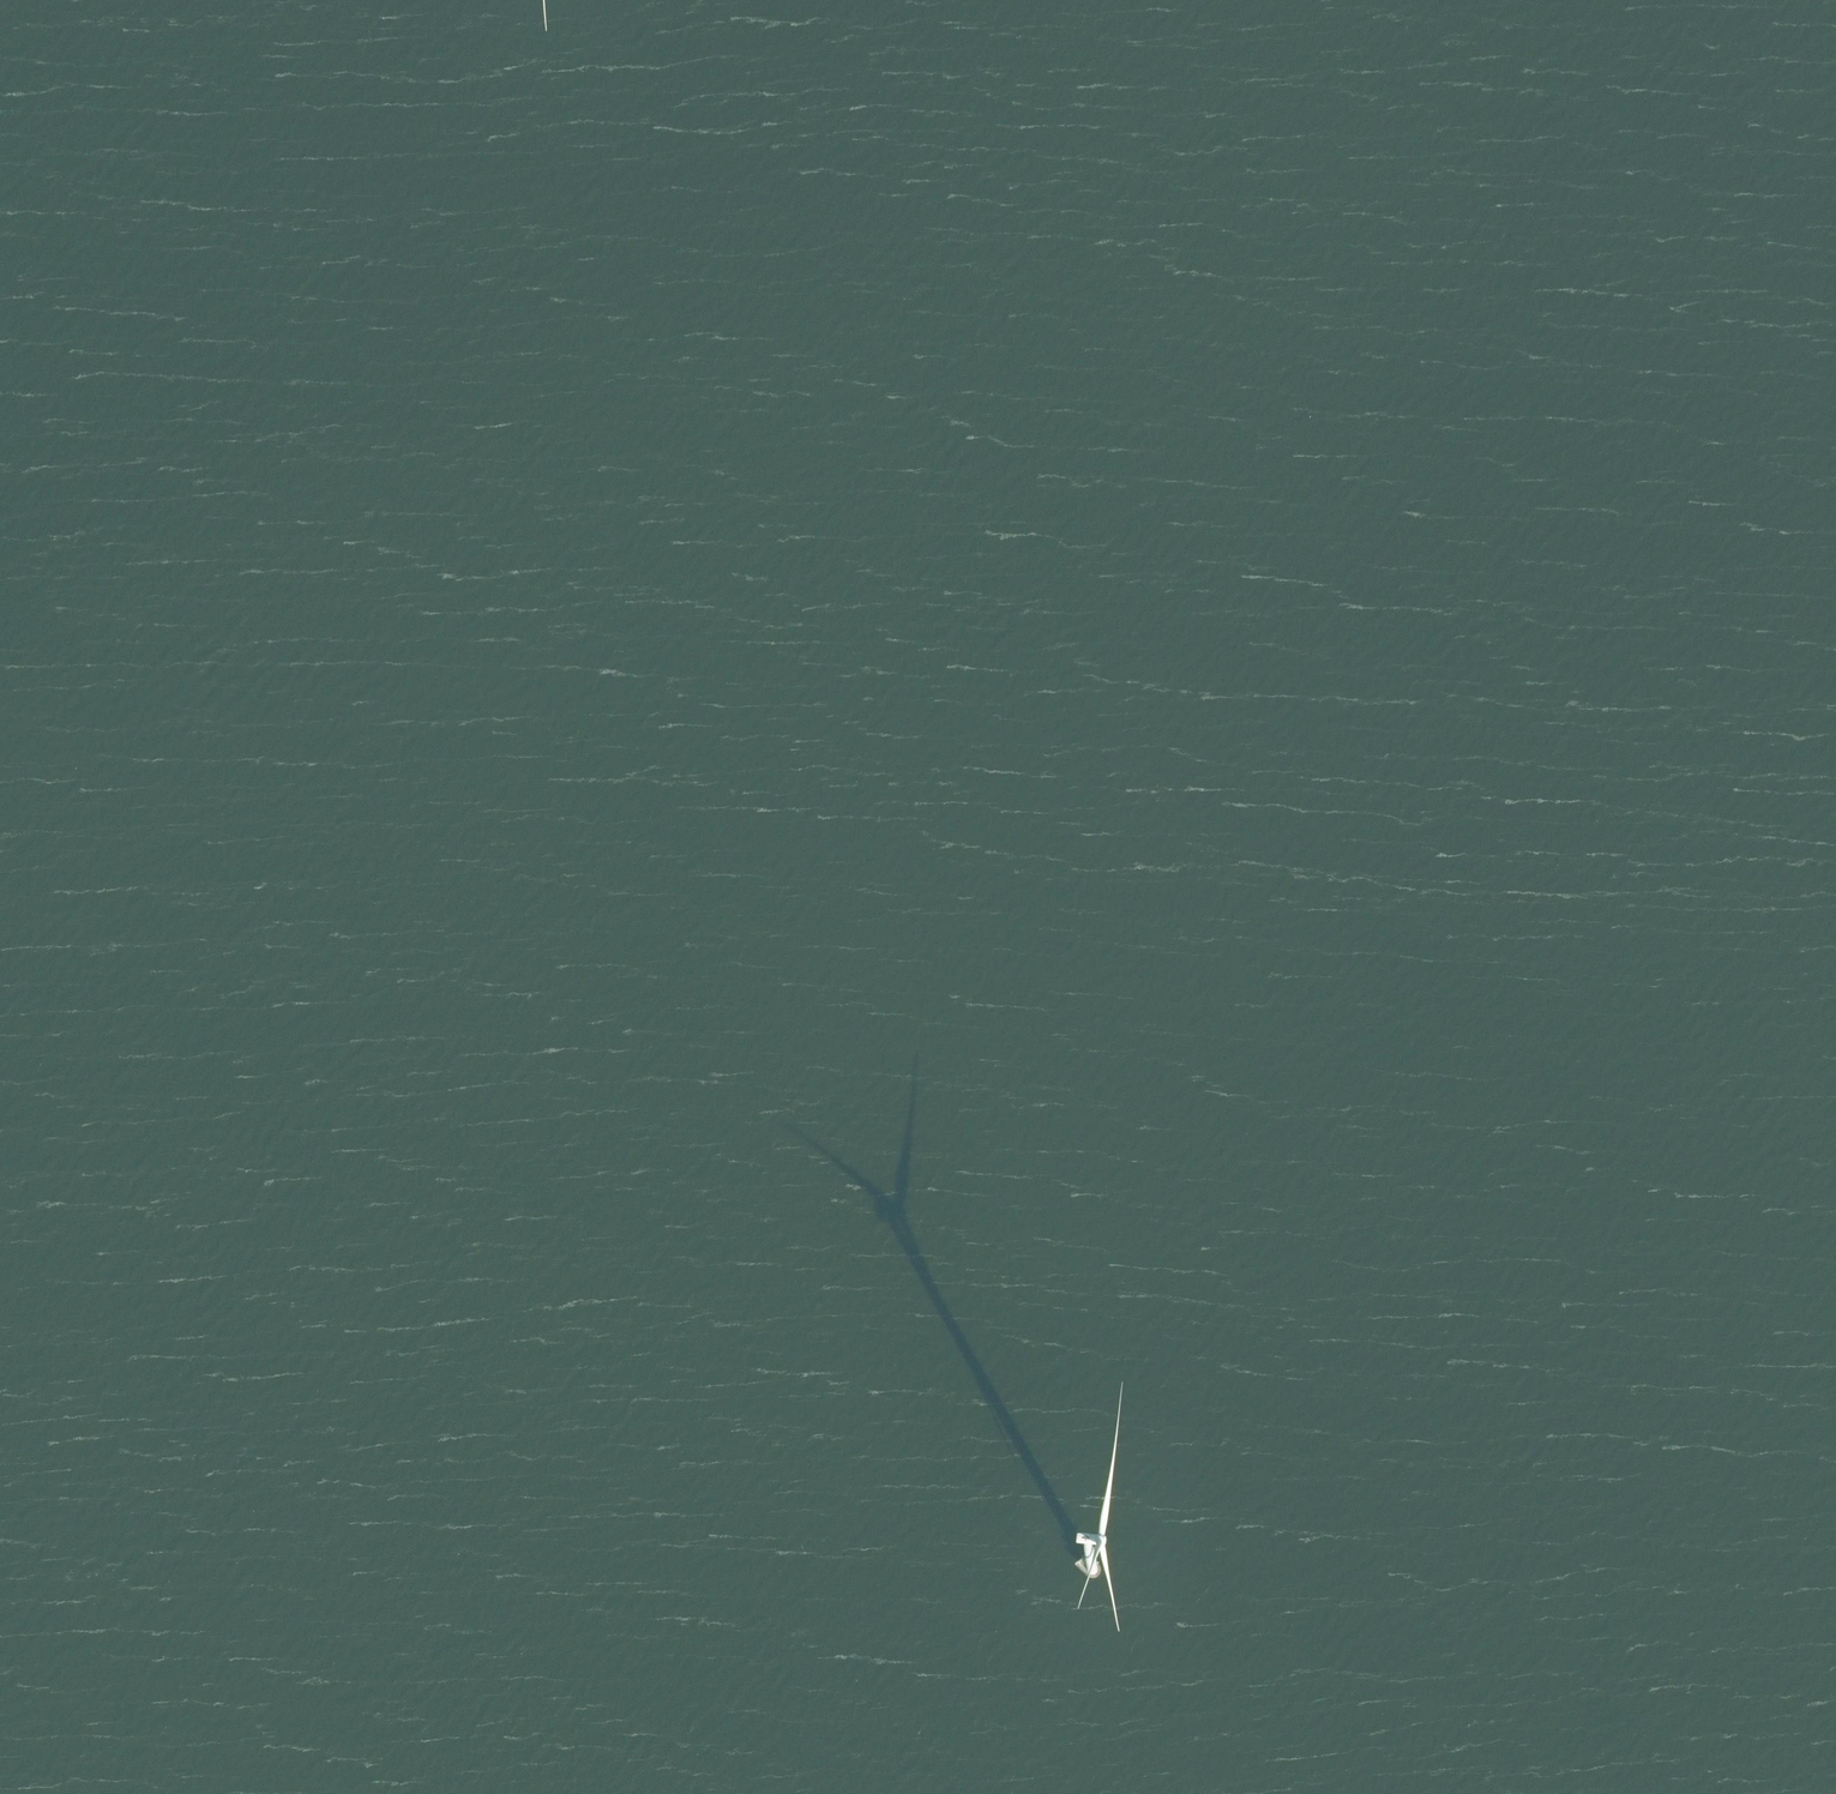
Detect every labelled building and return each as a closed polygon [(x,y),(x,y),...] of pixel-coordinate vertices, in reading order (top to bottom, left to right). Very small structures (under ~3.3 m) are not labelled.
[(1086,1568),(1086,1570),(1087,1572),(1087,1574),(1089,1575),(1091,1575),(1093,1575),(1095,1574),(1096,1572),(1097,1570),(1096,1568),(1096,1567),(1095,1566),(1093,1565),(1091,1564),(1089,1565),(1087,1566),(1086,1567),(1086,1568)]
